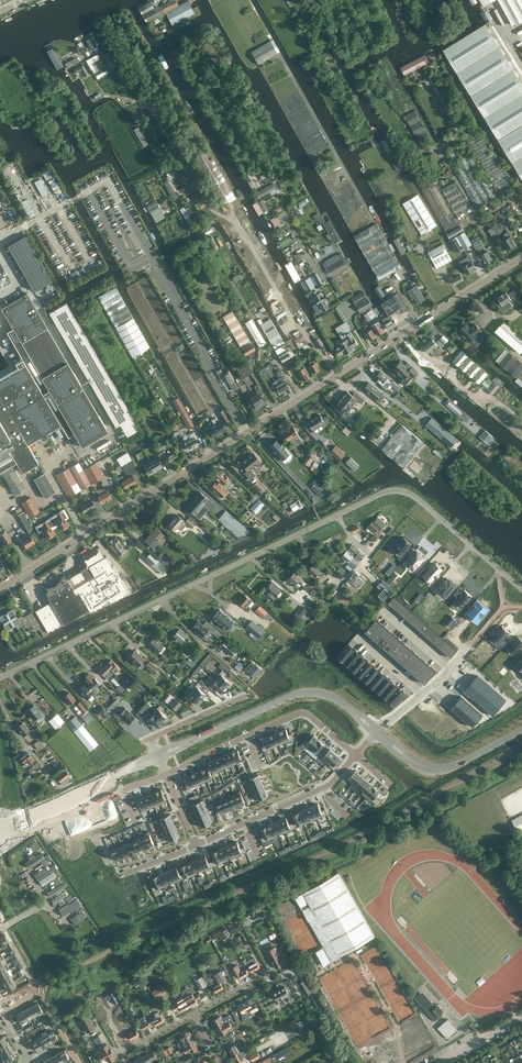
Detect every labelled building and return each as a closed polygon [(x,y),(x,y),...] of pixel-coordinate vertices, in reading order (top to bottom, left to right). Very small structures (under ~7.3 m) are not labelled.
[(194,13),(188,1),(178,6),(175,0),(168,0),(154,8),(151,1),(138,8),(146,23),(158,16),(160,20),(167,16),(172,26),(194,13)] [(521,22),(521,21),(521,10),(516,0),(510,0),(521,22)] [(509,61),(514,58),(510,51),(505,54),(486,23),(443,49),(521,178),(521,82),(509,61)] [(90,49),(95,46),(90,35),(84,38),(90,49)] [(280,52),(273,39),(251,52),(258,65),(280,52)] [(63,66),(53,49),(48,52),(57,69),(63,66)] [(103,56),(111,70),(116,67),(107,53),(103,56)] [(401,68),(405,74),(429,61),(426,55),(401,68)] [(76,58),(65,64),(68,68),(78,62),(76,58)] [(83,64),(73,70),(75,74),(81,70),(84,74),(87,72),(83,64)] [(113,74),(122,88),(126,84),(117,71),(113,74)] [(421,146),(432,140),(415,110),(404,116),(421,146)] [(143,136),(138,138),(151,161),(155,159),(143,136)] [(198,167),(223,211),(228,209),(225,205),(236,199),(213,158),(209,161),(204,152),(194,157),(199,166),(198,167)] [(41,172),(46,180),(53,176),(49,168),(41,172)] [(447,182),(442,173),(435,177),(440,186),(447,182)] [(456,217),(436,182),(433,176),(419,184),(446,231),(447,233),(447,234),(450,239),(464,231),(461,226),(459,223),(461,222),(459,219),(458,216),(456,217)] [(56,195),(62,192),(53,177),(47,180),(56,195)] [(42,196),(48,192),(40,178),(34,181),(42,196)] [(168,180),(164,183),(174,200),(177,198),(168,180)] [(442,189),(458,216),(459,219),(473,211),(457,181),(442,189)] [(268,192),(275,188),(273,184),(255,194),(257,198),(266,193),(268,192)] [(266,201),(272,197),(269,192),(268,192),(266,194),(263,196),(266,201)] [(421,235),(437,225),(418,194),(403,204),(421,235)] [(261,199),(258,202),(264,212),(268,210),(261,199)] [(156,222),(165,217),(156,201),(146,206),(156,222)] [(192,221),(184,207),(180,209),(188,223),(192,221)] [(277,216),(270,219),(275,227),(281,224),(277,216)] [(115,219),(111,220),(116,233),(120,231),(115,219)] [(505,245),(507,244),(509,249),(516,245),(513,240),(513,239),(510,234),(513,233),(505,219),(488,229),(492,235),(506,227),(507,229),(509,232),(505,234),(507,237),(504,239),(505,239),(504,239),(504,240),(503,240),(502,242),(504,244),(505,245)] [(329,220),(323,224),(334,243),(340,240),(329,220)] [(402,267),(376,223),(354,236),(379,280),(402,267)] [(464,232),(455,237),(450,240),(457,252),(471,244),(464,232)] [(129,254),(134,251),(125,235),(119,238),(129,254)] [(26,236),(8,246),(33,290),(51,279),(26,236)] [(478,249),(484,246),(483,244),(480,238),(479,239),(478,237),(473,240),(474,242),(473,243),(476,247),(477,248),(478,249)] [(398,239),(394,241),(402,255),(405,253),(398,239),(397,239),(398,239)] [(428,252),(437,268),(452,260),(443,244),(428,252)] [(486,264),(493,260),(487,250),(478,256),(478,257),(480,260),(481,260),(483,259),(486,264)] [(468,274),(469,273),(474,270),(472,268),(475,266),(470,256),(466,258),(469,262),(463,265),(468,274)] [(295,260),(293,261),(296,266),(295,266),(298,272),(301,271),(295,260)] [(299,274),(292,262),(288,264),(297,281),(303,278),(300,273),(299,274)] [(351,267),(333,277),(336,283),(354,273),(351,267)] [(4,286),(12,281),(5,271),(0,274),(0,280),(4,286)] [(322,283),(316,273),(301,282),(306,292),(322,283)] [(455,284),(463,279),(460,274),(452,278),(455,284)] [(176,346),(211,412),(220,408),(188,347),(184,347),(180,349),(180,345),(183,345),(147,276),(126,287),(135,302),(137,301),(137,304),(140,304),(142,308),(142,309),(139,309),(144,317),(148,317),(152,326),(157,326),(156,330),(160,330),(160,331),(165,340),(158,344),(159,346),(170,340),(173,345),(178,342),(178,346),(176,346)] [(416,285),(408,291),(412,298),(414,296),(419,304),(425,300),(416,285)] [(116,328),(133,318),(116,287),(98,297),(116,328)] [(503,313),(513,306),(509,301),(511,299),(514,297),(521,305),(521,295),(517,289),(511,293),(510,293),(508,294),(506,292),(498,298),(501,302),(497,305),(503,313)] [(329,307),(320,293),(320,292),(318,294),(316,291),(316,290),(313,292),(313,293),(313,292),(315,295),(315,296),(324,310),(324,311),(329,307)] [(391,298),(381,304),(387,314),(385,315),(384,314),(382,314),(381,315),(380,317),(382,321),(383,320),(384,322),(383,323),(387,330),(397,324),(396,322),(407,315),(405,312),(408,310),(410,309),(400,293),(397,290),(389,295),(391,298)] [(356,305),(368,298),(367,296),(365,292),(364,291),(352,298),(356,305)] [(20,469),(22,472),(38,462),(27,444),(39,437),(41,439),(44,440),(47,438),(48,435),(46,433),(61,425),(68,437),(74,434),(82,447),(108,431),(27,293),(1,308),(16,334),(10,337),(22,359),(16,363),(18,367),(0,378),(0,471),(1,471),(12,464),(16,462),(20,469)] [(368,298),(356,305),(357,305),(356,306),(360,312),(372,305),(368,298)] [(133,417),(66,302),(49,312),(53,319),(55,322),(63,336),(67,343),(67,344),(97,395),(98,396),(115,426),(116,427),(120,424),(131,418),(133,417)] [(470,310),(474,316),(479,311),(475,306),(470,310)] [(363,315),(367,321),(376,315),(373,309),(363,315)] [(223,316),(240,346),(249,341),(232,311),(223,316)] [(131,354),(148,344),(133,318),(116,328),(131,354)] [(266,343),(252,319),(245,323),(259,347),(266,343)] [(260,325),(271,344),(274,349),(284,343),(281,338),(270,319),(260,325)] [(379,321),(372,325),(378,336),(385,332),(379,321)] [(520,353),(521,352),(521,351),(521,337),(504,321),(495,331),(520,353)] [(482,341),(486,337),(480,332),(479,333),(478,332),(481,329),(475,324),(470,329),(466,324),(459,331),(462,334),(461,335),(465,339),(466,338),(470,342),(474,337),(477,340),(478,338),(482,341)] [(335,349),(340,356),(345,353),(346,354),(345,354),(346,354),(354,349),(353,347),(358,344),(358,345),(358,344),(354,338),(351,333),(351,332),(349,330),(351,328),(343,332),(343,333),(344,332),(345,334),(344,334),(345,335),(346,335),(348,339),(344,341),(344,340),(343,341),(343,342),(339,344),(340,344),(341,346),(336,349),(335,349)] [(364,334),(366,333),(370,340),(376,337),(371,329),(368,331),(366,328),(362,330),(364,334)] [(301,347),(307,343),(303,335),(296,338),(301,347)] [(319,338),(315,340),(319,348),(323,346),(319,338)] [(428,342),(438,356),(441,353),(440,353),(443,351),(440,347),(438,350),(437,349),(436,347),(438,346),(432,339),(428,342)] [(169,341),(160,347),(163,353),(173,347),(169,341)] [(242,349),(245,355),(255,350),(250,341),(249,341),(240,346),(239,347),(240,350),(242,349)] [(438,356),(428,342),(423,346),(429,353),(430,352),(431,353),(434,357),(435,357),(436,358),(438,356)] [(452,344),(447,349),(452,353),(457,348),(452,344)] [(275,350),(282,362),(294,354),(289,346),(286,348),(284,345),(275,350)] [(452,360),(480,384),(488,374),(461,350),(456,356),(452,360)] [(509,351),(498,364),(516,377),(521,370),(521,362),(509,351)] [(317,362),(316,363),(314,359),(309,362),(311,365),(310,365),(315,373),(320,370),(317,366),(319,366),(317,362)] [(417,372),(412,367),(410,369),(408,368),(400,362),(399,364),(397,363),(396,366),(396,367),(394,368),(398,372),(398,373),(400,375),(401,375),(404,378),(408,374),(409,375),(410,374),(413,377),(417,372)] [(247,363),(236,369),(241,377),(242,379),(253,373),(247,363)] [(259,368),(261,373),(273,369),(271,363),(259,368)] [(301,369),(298,370),(304,381),(305,381),(306,381),(307,381),(307,380),(307,379),(311,377),(304,365),(300,367),(301,369)] [(375,376),(378,379),(380,380),(378,381),(386,388),(390,383),(397,390),(400,386),(392,380),(391,381),(384,375),(385,374),(380,370),(375,376)] [(283,380),(275,385),(279,393),(288,387),(285,382),(288,381),(281,371),(277,374),(280,378),(281,378),(283,380)] [(496,376),(494,378),(494,379),(493,378),(492,379),(494,382),(487,390),(492,395),(500,386),(501,387),(504,383),(496,376)] [(485,379),(484,380),(480,385),(486,389),(490,385),(488,384),(491,380),(488,378),(486,380),(485,379)] [(384,396),(368,382),(364,388),(376,399),(380,401),(382,399),(382,400),(383,398),(384,396)] [(250,398),(257,409),(265,404),(263,400),(267,398),(264,395),(261,397),(260,395),(263,393),(258,385),(254,387),(257,391),(252,394),(253,396),(250,398)] [(345,393),(341,397),(352,406),(357,400),(362,403),(365,400),(359,395),(356,398),(347,391),(345,394),(345,393)] [(148,395),(141,398),(144,404),(151,401),(148,395)] [(193,425),(182,406),(178,397),(172,401),(177,408),(188,428),(193,425)] [(352,406),(341,397),(338,401),(339,401),(337,404),(340,407),(337,410),(343,414),(345,411),(347,412),(352,406)] [(250,415),(253,413),(246,402),(243,404),(250,415)] [(463,411),(462,412),(452,403),(449,407),(463,420),(467,415),(463,411)] [(223,411),(219,413),(227,426),(231,424),(223,411)] [(308,421),(313,429),(321,424),(323,426),(329,422),(326,418),(323,419),(320,414),(308,421)] [(214,425),(220,433),(226,429),(221,421),(217,423),(214,418),(211,420),(214,425)] [(457,439),(432,418),(426,425),(450,447),(457,439)] [(211,420),(208,421),(212,426),(208,429),(213,437),(220,433),(214,425),(211,420)] [(424,443),(402,425),(381,449),(403,467),(424,443)] [(293,427),(288,430),(298,444),(302,442),(297,434),(298,434),(293,427)] [(346,427),(343,430),(342,431),(348,436),(351,432),(346,427)] [(183,439),(184,440),(180,442),(183,448),(187,447),(189,450),(193,447),(187,436),(182,428),(173,433),(174,436),(179,433),(181,435),(183,434),(184,436),(183,437),(183,438),(183,439)] [(479,436),(488,443),(493,437),(485,429),(479,436)] [(298,444),(288,430),(284,433),(289,440),(290,439),(295,447),(298,444)] [(187,436),(193,447),(198,445),(195,439),(197,438),(194,432),(190,434),(189,434),(188,435),(187,436)] [(271,445),(270,445),(283,460),(290,454),(277,439),(277,440),(278,441),(272,446),(271,445)] [(159,451),(166,446),(163,440),(155,444),(159,451)] [(122,443),(115,447),(117,450),(114,451),(117,456),(127,451),(122,443)] [(337,446),(331,452),(339,460),(345,454),(337,446)] [(168,453),(165,454),(169,462),(178,457),(174,449),(169,452),(169,450),(167,451),(168,453)] [(126,478),(131,486),(136,483),(132,476),(138,472),(136,468),(127,452),(116,458),(121,466),(128,477),(126,478)] [(250,454),(246,457),(254,466),(257,464),(260,467),(262,465),(253,453),(251,455),(250,454)] [(309,454),(303,460),(308,466),(315,460),(309,454)] [(149,461),(145,463),(142,464),(149,476),(163,467),(156,455),(153,457),(154,458),(152,460),(151,459),(148,460),(149,461)] [(254,466),(246,457),(243,460),(243,461),(241,462),(247,471),(245,473),(250,479),(253,477),(252,476),(254,474),(250,469),(254,466)] [(355,471),(359,466),(351,457),(346,462),(355,471)] [(331,460),(325,466),(328,469),(333,463),(331,460)] [(91,484),(79,462),(55,475),(68,497),(91,484)] [(113,462),(107,466),(109,471),(116,467),(113,462)] [(39,463),(28,469),(45,498),(55,492),(39,463)] [(26,489),(12,464),(1,471),(11,487),(15,495),(26,489)] [(210,487),(219,495),(224,490),(218,484),(220,482),(223,485),(229,479),(225,475),(224,476),(218,470),(213,476),(217,480),(215,482),(210,487)] [(120,483),(122,482),(126,489),(131,486),(126,478),(125,478),(123,475),(117,479),(120,483)] [(101,490),(106,500),(111,498),(107,490),(109,489),(107,486),(110,485),(105,477),(101,479),(103,483),(102,483),(104,488),(101,490)] [(326,492),(314,479),(310,484),(321,496),(326,492)] [(253,485),(260,491),(264,487),(257,481),(253,485)] [(99,494),(98,495),(102,503),(106,500),(101,490),(99,491),(98,490),(96,491),(97,492),(98,492),(99,494)] [(200,492),(200,493),(199,492),(186,507),(198,518),(212,503),(200,492)] [(285,507),(288,505),(279,493),(276,495),(285,507)] [(30,517),(39,511),(31,497),(21,502),(30,517)] [(91,499),(80,506),(84,513),(95,507),(91,499)] [(265,505),(259,499),(250,509),(257,514),(265,505)] [(300,509),(300,508),(303,507),(299,499),(290,505),(294,511),(299,508),(300,509)] [(58,526),(59,525),(62,529),(69,525),(60,511),(56,513),(59,518),(56,520),(55,521),(58,526)] [(250,532),(226,511),(225,511),(218,519),(239,538),(250,532)] [(182,529),(186,525),(187,524),(192,528),(194,525),(187,519),(185,522),(183,520),(177,514),(167,525),(174,531),(177,527),(180,529),(182,529)] [(29,522),(27,518),(26,517),(21,520),(24,525),(29,522)] [(375,520),(374,519),(367,527),(374,533),(377,529),(379,530),(385,523),(377,517),(375,520)] [(44,534),(45,534),(48,538),(55,534),(46,520),(42,522),(45,527),(42,529),(41,530),(44,534)] [(387,532),(385,535),(388,537),(390,535),(394,530),(392,527),(387,532)] [(145,540),(153,547),(161,539),(162,539),(163,541),(166,537),(156,528),(145,540)] [(0,535),(5,545),(11,541),(6,532),(0,535)] [(30,534),(21,540),(26,547),(35,542),(30,534)] [(125,549),(120,543),(116,537),(108,542),(118,555),(125,549)] [(404,537),(393,549),(401,556),(399,558),(402,561),(411,552),(410,551),(409,552),(407,551),(408,550),(407,549),(412,544),(404,537)] [(341,557),(347,562),(358,550),(352,544),(341,557)] [(347,562),(354,568),(365,555),(358,550),(347,562)] [(410,559),(407,563),(414,569),(417,565),(418,565),(420,562),(424,558),(421,555),(421,554),(417,551),(415,554),(412,551),(408,556),(410,559)] [(145,559),(153,567),(159,560),(150,552),(145,559)] [(165,564),(170,559),(162,552),(157,557),(165,564)] [(192,552),(187,555),(193,563),(197,560),(192,552)] [(162,575),(165,572),(168,568),(159,560),(153,567),(162,575)] [(425,567),(417,576),(421,580),(421,579),(423,576),(430,582),(430,583),(435,577),(436,578),(439,575),(438,574),(442,569),(434,563),(430,568),(429,570),(425,567)] [(308,570),(316,577),(318,574),(321,576),(324,573),(321,571),(313,564),(308,570)] [(46,592),(49,600),(50,600),(50,601),(35,610),(37,614),(44,625),(48,632),(51,630),(52,631),(55,628),(59,627),(59,625),(63,623),(63,624),(89,609),(90,612),(94,610),(95,611),(98,608),(102,606),(102,605),(110,601),(102,588),(103,588),(100,585),(97,579),(96,575),(95,575),(89,565),(67,578),(64,575),(57,583),(57,584),(53,586),(52,585),(46,587),(47,591),(46,592)] [(340,567),(337,571),(342,576),(346,572),(340,567)] [(347,582),(350,585),(352,583),(358,588),(364,582),(358,576),(360,575),(356,571),(350,577),(350,578),(347,582)] [(289,578),(296,584),(298,581),(301,584),(304,581),(294,572),(289,578)] [(390,578),(387,581),(393,586),(396,583),(390,578)] [(445,578),(438,586),(442,589),(439,592),(444,597),(445,595),(447,596),(455,587),(455,586),(454,588),(453,587),(455,584),(450,580),(449,581),(445,578)] [(326,585),(319,579),(315,583),(322,589),(326,585)] [(308,591),(313,584),(309,580),(303,587),(308,591)] [(273,600),(281,590),(272,582),(266,589),(269,591),(266,595),(273,600)] [(383,585),(380,583),(377,586),(382,590),(378,595),(383,600),(391,592),(383,585)] [(314,596),(319,589),(315,586),(310,592),(314,596)] [(458,598),(454,602),(461,608),(472,596),(465,590),(461,594),(460,593),(457,597),(458,598)] [(252,601),(251,600),(244,594),(238,601),(245,607),(247,604),(248,605),(252,601)] [(394,596),(388,603),(451,657),(457,650),(394,596)] [(261,606),(257,601),(252,605),(256,610),(256,609),(262,614),(267,609),(262,605),(261,606)] [(479,602),(468,614),(476,621),(487,609),(479,602)] [(307,610),(302,606),(295,615),(300,619),(307,610)] [(235,621),(218,608),(211,618),(227,631),(235,621)] [(15,624),(17,623),(19,626),(25,623),(25,622),(28,620),(34,631),(39,628),(44,625),(37,614),(36,615),(33,611),(33,612),(33,613),(27,617),(26,616),(22,618),(21,616),(18,618),(12,609),(0,616),(0,617),(7,629),(15,624)] [(264,617),(271,621),(274,615),(267,612),(264,617)] [(451,615),(444,623),(449,627),(456,620),(451,615)] [(376,618),(365,631),(425,684),(436,671),(376,618)] [(198,620),(193,627),(193,628),(193,627),(202,636),(203,636),(204,635),(206,632),(209,635),(215,628),(207,621),(206,621),(203,625),(199,621),(198,620)] [(252,620),(246,627),(259,638),(264,631),(257,625),(252,620)] [(39,628),(44,637),(49,634),(48,632),(44,625),(39,628)] [(502,625),(492,637),(499,643),(496,646),(500,650),(506,642),(503,639),(510,632),(502,625)] [(183,643),(182,642),(188,636),(180,629),(174,636),(175,637),(173,638),(177,641),(181,645),(183,643)] [(503,648),(506,651),(509,648),(511,650),(512,651),(513,651),(515,653),(521,646),(521,640),(518,636),(513,642),(510,639),(503,648)] [(163,646),(154,637),(148,644),(157,653),(163,646)] [(349,643),(337,656),(389,701),(391,703),(394,705),(405,692),(349,643)] [(229,644),(224,650),(231,656),(236,650),(229,644)] [(134,651),(128,657),(138,666),(144,659),(134,651)] [(209,653),(200,664),(204,667),(214,656),(210,653),(209,653)] [(189,658),(186,662),(192,667),(199,658),(198,657),(195,655),(191,660),(189,658)] [(114,663),(112,664),(109,661),(104,666),(112,673),(113,672),(115,674),(120,669),(114,663)] [(150,661),(146,666),(154,673),(158,668),(150,661)] [(249,672),(255,664),(252,661),(245,669),(249,672)] [(112,673),(104,666),(99,671),(104,676),(107,673),(110,675),(112,673)] [(223,669),(216,678),(226,687),(226,686),(230,681),(225,676),(227,673),(223,669)] [(176,672),(173,675),(179,680),(182,677),(176,672)] [(88,673),(84,678),(90,683),(89,684),(93,688),(99,682),(95,678),(94,679),(88,673)] [(464,690),(493,715),(506,700),(477,675),(479,677),(466,691),(464,690)] [(216,678),(208,686),(213,690),(216,687),(221,692),(226,687),(216,678)] [(124,680),(121,683),(126,688),(129,685),(124,680)] [(198,682),(191,690),(202,699),(206,693),(201,689),(203,686),(198,682)] [(89,689),(83,684),(78,689),(87,698),(91,694),(88,691),(89,689)] [(115,689),(120,694),(125,689),(120,684),(115,689)] [(96,687),(91,693),(94,696),(99,691),(96,687)] [(191,690),(184,698),(189,702),(192,699),(197,704),(202,699),(191,690)] [(63,696),(71,706),(75,703),(73,701),(75,699),(69,692),(63,696)] [(451,707),(451,708),(473,727),(473,726),(482,715),(483,716),(483,715),(461,696),(461,697),(451,708),(451,707)] [(177,698),(170,706),(176,710),(176,711),(176,710),(182,703),(177,698)] [(116,699),(107,708),(110,711),(120,702),(116,699)] [(79,702),(76,705),(80,709),(76,712),(78,715),(81,717),(84,714),(83,713),(87,710),(79,702)] [(34,720),(41,714),(34,704),(26,711),(34,720)] [(101,704),(95,710),(101,716),(103,713),(108,719),(111,716),(106,710),(101,704)] [(160,704),(153,712),(163,722),(163,721),(167,717),(162,711),(165,709),(160,704)] [(119,709),(113,714),(122,723),(121,722),(124,720),(125,721),(128,724),(135,717),(125,707),(121,712),(119,709)] [(140,709),(136,714),(140,718),(144,715),(142,713),(143,712),(140,709)] [(82,717),(87,724),(95,718),(90,711),(82,717)] [(153,712),(145,719),(150,724),(152,721),(158,727),(163,722),(153,712)] [(48,721),(55,729),(64,721),(57,713),(48,721)] [(73,730),(81,723),(75,716),(67,723),(73,730)] [(17,727),(24,736),(30,731),(23,722),(17,727)] [(81,723),(73,730),(90,751),(98,744),(81,723)] [(286,728),(280,731),(285,743),(294,738),(292,733),(288,734),(286,728)] [(280,731),(274,734),(279,745),(285,743),(280,731)] [(274,734),(268,736),(273,748),(279,745),(274,734)] [(306,738),(302,743),(310,750),(319,739),(314,735),(309,740),(306,738)] [(265,744),(261,746),(264,752),(273,748),(268,736),(262,739),(265,744)] [(310,750),(308,752),(316,759),(318,756),(322,752),(320,750),(325,744),(319,739),(310,750)] [(39,740),(34,744),(39,750),(44,746),(39,740)] [(322,752),(318,756),(326,763),(335,753),(330,748),(325,754),(322,752)] [(235,750),(232,752),(237,763),(246,759),(244,754),(240,755),(238,749),(235,750)] [(34,760),(33,758),(27,752),(20,758),(27,766),(34,760)] [(231,752),(226,754),(231,766),(237,763),(232,752),(231,752)] [(335,753),(326,763),(334,770),(339,766),(336,763),(340,757),(335,753)] [(226,754),(220,757),(225,768),(231,766),(226,754)] [(220,757),(215,759),(219,771),(225,768),(220,757)] [(215,759),(208,762),(213,774),(219,771),(215,759)] [(208,767),(202,770),(207,781),(213,778),(208,767)] [(66,770),(57,777),(61,783),(63,786),(72,779),(70,776),(66,770)] [(202,770),(196,772),(201,783),(207,781),(202,770)] [(348,773),(344,777),(352,784),(360,775),(355,770),(351,775),(348,773)] [(196,772),(191,775),(196,786),(201,783),(196,772)] [(259,774),(247,779),(250,785),(261,780),(259,774)] [(187,783),(184,784),(186,790),(196,786),(191,775),(185,777),(187,783)] [(360,775),(352,784),(357,788),(365,779),(360,775)] [(357,788),(355,791),(359,795),(362,792),(370,783),(365,779),(357,788)] [(261,780),(250,785),(252,790),(263,785),(261,780)] [(370,783),(362,792),(367,796),(375,787),(375,786),(374,787),(370,783)] [(263,785),(252,790),(253,790),(255,794),(254,795),(266,790),(263,785)] [(375,787),(367,796),(377,806),(382,801),(376,796),(380,791),(378,789),(375,787)] [(159,790),(155,791),(161,804),(167,801),(162,789),(159,790)] [(240,790),(234,793),(239,805),(245,803),(240,790)] [(266,790),(254,795),(256,800),(259,799),(260,802),(267,798),(266,796),(268,795),(266,790)] [(155,792),(150,794),(155,806),(161,804),(155,791),(155,792)] [(234,793),(228,796),(233,808),(239,805),(234,793)] [(150,794),(144,797),(149,809),(155,806),(150,794)] [(228,796),(222,798),(227,811),(233,808),(228,796)] [(144,797),(138,799),(143,812),(149,809),(144,797)] [(222,798),(215,801),(221,813),(227,811),(222,798)] [(204,799),(192,804),(195,810),(207,805),(204,799)] [(318,803),(312,806),(318,818),(327,814),(325,809),(321,810),(318,803)] [(207,805),(195,810),(197,815),(209,810),(207,805)] [(312,806),(306,809),(312,821),(318,818),(312,806)] [(299,811),(304,824),(310,822),(305,809),(299,812),(299,811)] [(209,810),(197,815),(199,821),(212,815),(209,810)] [(296,821),(293,823),(295,828),(304,824),(299,811),(293,814),(296,821)] [(170,814),(158,819),(160,825),(173,819),(170,814)] [(518,832),(521,830),(521,814),(512,820),(518,832)] [(212,815),(199,821),(202,827),(214,821),(212,815)] [(286,817),(280,820),(286,832),(295,828),(293,823),(289,824),(286,817)] [(173,819),(160,825),(163,830),(175,825),(173,819)] [(280,820),(274,822),(280,835),(286,832),(280,820)] [(267,825),(272,838),(278,835),(273,823),(267,825)] [(175,825),(163,830),(165,836),(177,830),(175,825)] [(264,835),(260,836),(263,842),(272,838),(267,825),(261,828),(264,835)] [(177,830),(165,836),(167,841),(180,836),(177,830)] [(149,831),(143,834),(149,846),(152,845),(154,844),(149,831)] [(143,834),(138,836),(143,849),(148,846),(148,847),(149,846),(143,834)] [(138,836),(132,838),(138,851),(143,849),(138,836)] [(132,838),(127,841),(132,853),(136,852),(138,851),(132,838)] [(29,846),(33,848),(37,841),(33,839),(29,846)] [(127,841),(121,843),(127,856),(132,853),(132,854),(132,853),(127,841)] [(237,841),(231,844),(237,856),(246,852),(244,847),(240,848),(237,841)] [(121,843),(116,846),(121,858),(127,856),(121,843)] [(231,844),(225,847),(231,859),(237,856),(231,844)] [(116,846),(110,848),(115,860),(121,858),(116,846)] [(218,849),(218,850),(223,862),(230,860),(224,847),(218,850),(218,849)] [(44,855),(40,849),(25,859),(28,865),(44,855)] [(215,859),(212,861),(214,866),(223,862),(218,850),(212,852),(215,859)] [(206,855),(200,858),(205,870),(214,866),(212,861),(209,862),(206,855)] [(200,858),(193,861),(199,873),(205,870),(200,858)] [(186,863),(192,876),(198,873),(192,861),(187,863),(186,863)] [(186,863),(180,866),(186,879),(192,876),(186,863)] [(54,872),(56,870),(52,864),(35,875),(39,881),(54,872)] [(177,867),(171,869),(176,882),(183,879),(177,867)] [(171,869),(165,872),(170,884),(176,882),(171,869)] [(57,877),(54,872),(39,881),(43,886),(57,877)] [(158,875),(163,887),(169,885),(164,872),(158,875)] [(316,951),(317,953),(324,966),(340,957),(340,956),(375,936),(338,872),(295,897),(324,947),(316,951)] [(155,884),(151,886),(154,892),(163,887),(158,875),(152,877),(155,884)] [(70,887),(67,883),(61,888),(59,885),(47,893),(51,900),(65,891),(70,887)] [(55,905),(68,896),(65,891),(51,900),(55,905)] [(74,905),(71,907),(69,905),(59,911),(63,917),(76,908),(74,905)] [(263,909),(251,916),(254,920),(265,914),(263,909)] [(75,926),(86,919),(81,913),(71,920),(75,926)] [(229,927),(232,933),(242,928),(239,922),(229,927)] [(226,931),(229,936),(231,934),(227,927),(212,935),(214,938),(226,931)] [(276,968),(284,963),(275,947),(267,951),(276,968)] [(260,967),(257,961),(256,962),(254,958),(253,958),(247,961),(245,959),(243,960),(249,970),(251,969),(252,972),(260,967)] [(232,968),(237,977),(239,976),(241,978),(249,974),(247,971),(249,970),(243,960),(241,961),(245,968),(241,971),(238,965),(237,966),(237,965),(232,968)] [(7,970),(9,969),(6,964),(0,967),(0,974),(7,970)] [(0,974),(0,977),(1,980),(10,975),(7,970),(0,974)] [(226,981),(223,975),(225,974),(223,970),(221,972),(220,970),(214,974),(214,975),(213,975),(212,976),(210,976),(207,979),(211,983),(216,992),(224,988),(221,984),(223,983),(222,981),(225,979),(226,981)] [(10,975),(1,980),(4,985),(13,980),(10,975)] [(135,986),(142,982),(139,977),(133,981),(135,986)] [(207,986),(202,977),(196,980),(201,989),(207,986)] [(279,983),(275,985),(277,990),(274,992),(274,991),(273,992),(275,994),(274,994),(276,998),(277,998),(278,1000),(281,999),(282,998),(284,997),(286,1001),(288,1000),(289,1000),(291,998),(290,998),(294,996),(292,993),(297,991),(296,991),(297,990),(295,985),(294,986),(290,979),(284,983),(283,981),(279,983)] [(13,980),(4,985),(7,991),(16,986),(13,980)] [(311,992),(304,980),(299,982),(299,983),(306,995),(311,992)] [(165,991),(162,986),(154,990),(157,996),(165,991)] [(183,993),(182,993),(184,996),(185,997),(190,1007),(198,1002),(196,1000),(200,997),(198,994),(194,997),(191,990),(183,995),(183,993)] [(420,993),(415,998),(435,1021),(443,1014),(441,1012),(436,1006),(430,999),(428,1001),(420,993)] [(175,1008),(173,1008),(175,1011),(177,1010),(181,1008),(182,1011),(190,1007),(185,997),(184,996),(179,998),(180,999),(178,1001),(174,1004),(176,1007),(175,1008)] [(255,1003),(252,998),(249,1000),(248,1000),(238,1005),(243,1014),(243,1017),(249,1016),(249,1015),(254,1013),(253,1012),(260,1008),(257,1002),(255,1003)] [(38,1002),(32,1005),(37,1014),(42,1011),(44,1013),(47,1012),(42,1004),(39,1005),(38,1002)] [(32,1005),(27,1008),(32,1017),(37,1014),(32,1005)] [(130,1007),(126,1009),(130,1017),(134,1014),(130,1007)] [(27,1008),(22,1011),(27,1020),(32,1017),(27,1008)] [(22,1011),(17,1014),(21,1023),(27,1020),(22,1011)] [(152,1018),(148,1020),(151,1025),(151,1026),(155,1024),(156,1026),(164,1021),(159,1011),(154,1014),(156,1016),(152,1018)] [(88,1015),(79,1020),(86,1033),(95,1028),(88,1015)] [(213,1020),(217,1028),(232,1019),(229,1015),(221,1020),(219,1016),(213,1020)] [(151,1025),(148,1020),(147,1021),(145,1016),(138,1019),(141,1024),(140,1025),(143,1029),(151,1025)] [(448,1019),(438,1028),(447,1038),(457,1029),(448,1019)] [(120,1032),(123,1031),(119,1021),(115,1023),(120,1032)] [(229,1021),(217,1028),(222,1035),(228,1032),(227,1030),(234,1026),(235,1024),(234,1022),(232,1022),(230,1023),(229,1021)] [(281,1029),(288,1041),(299,1035),(292,1022),(281,1029)] [(132,1031),(124,1035),(126,1039),(130,1037),(131,1039),(139,1035),(136,1029),(132,1031)] [(48,1033),(53,1041),(58,1038),(53,1030),(48,1033)] [(193,1041),(189,1033),(188,1034),(186,1030),(179,1034),(181,1038),(182,1039),(182,1041),(178,1043),(178,1044),(180,1047),(181,1048),(183,1047),(193,1041)] [(53,1042),(48,1033),(43,1036),(47,1044),(53,1042)] [(85,1033),(80,1035),(84,1042),(88,1039),(85,1033)] [(94,1038),(98,1045),(103,1043),(98,1035),(94,1038)] [(42,1047),(47,1044),(43,1036),(37,1039),(42,1047)] [(42,1047),(37,1039),(36,1037),(31,1040),(37,1050),(42,1047)] [(1,1051),(10,1046),(7,1041),(0,1044),(0,1049),(1,1051)] [(193,1041),(183,1047),(186,1053),(190,1051),(191,1053),(195,1051),(196,1052),(198,1050),(197,1049),(198,1049),(193,1041)] [(109,1048),(106,1044),(100,1047),(103,1051),(97,1054),(101,1061),(106,1058),(108,1062),(115,1058),(112,1054),(113,1054),(110,1047),(109,1048)] [(229,1047),(233,1055),(244,1048),(242,1044),(239,1046),(239,1047),(237,1048),(235,1044),(229,1047)] [(4,1056),(12,1051),(10,1046),(1,1051),(0,1051),(0,1056),(1,1057),(4,1056)] [(165,1056),(173,1052),(170,1046),(162,1051),(165,1056)] [(241,1056),(249,1052),(246,1047),(244,1048),(233,1055),(238,1062),(243,1059),(241,1056)] [(276,1053),(274,1054),(275,1057),(278,1056),(279,1058),(291,1052),(288,1047),(276,1054),(276,1053)] [(66,1052),(64,1049),(59,1052),(65,1062),(66,1062),(73,1059),(69,1051),(66,1052)] [(4,1056),(1,1057),(4,1062),(7,1062),(9,1062),(8,1060),(15,1056),(12,1051),(4,1056)] [(135,1062),(149,1062),(152,1061),(152,1060),(157,1057),(154,1051),(148,1054),(140,1058),(139,1057),(134,1060),(135,1062)] [(58,1062),(60,1062),(63,1061),(59,1052),(53,1055),(58,1062)] [(257,1052),(250,1056),(252,1061),(260,1057),(257,1052)] [(192,1054),(184,1059),(186,1062),(195,1058),(192,1054)]
